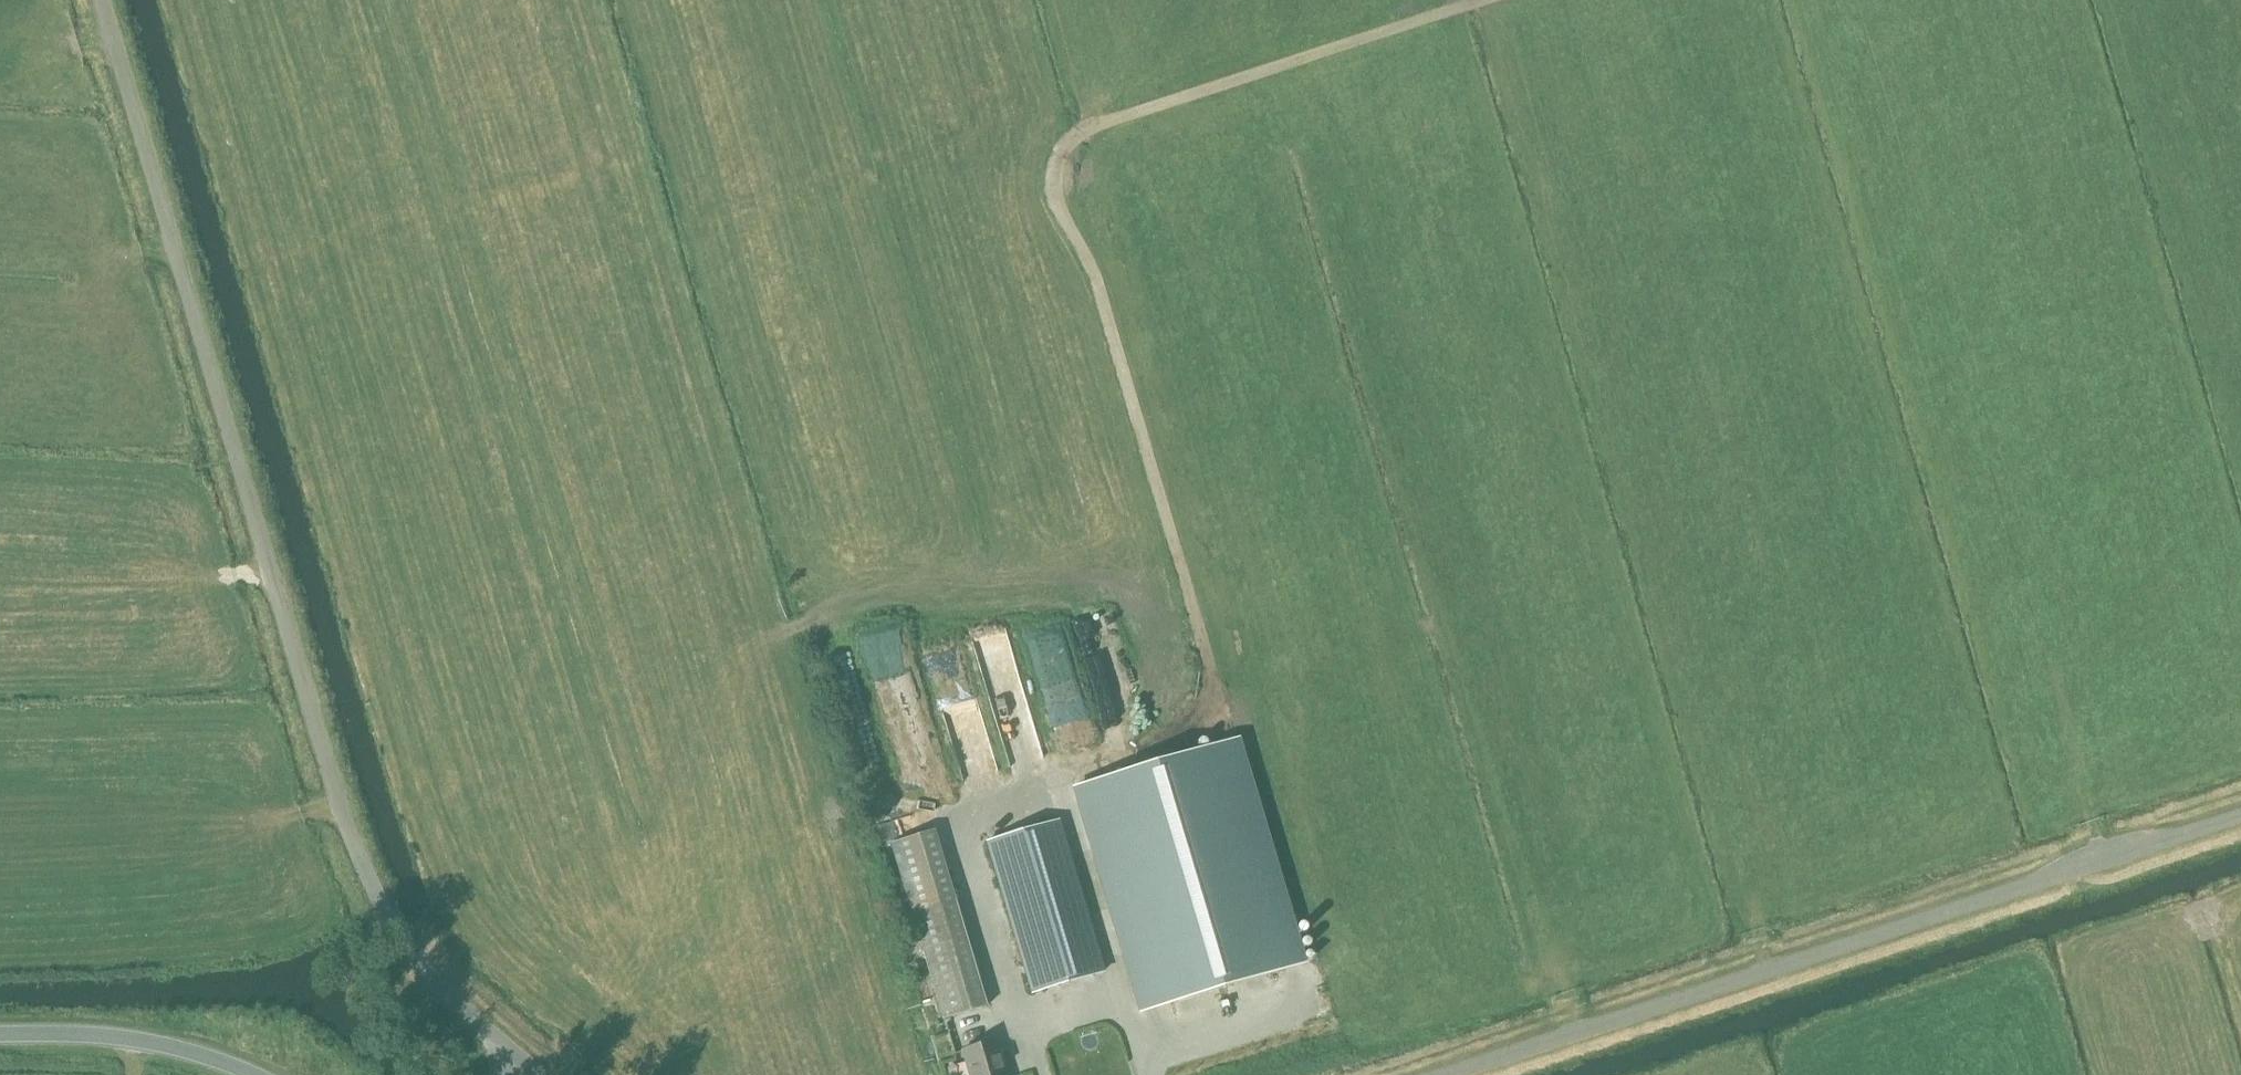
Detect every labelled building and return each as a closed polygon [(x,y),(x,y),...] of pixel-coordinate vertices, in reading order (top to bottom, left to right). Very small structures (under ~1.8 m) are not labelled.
[(1141,1011),(1302,963),(1236,740),(1074,788),(1141,1011)] [(1056,820),(987,841),(1032,993),(1102,972),(1056,820)] [(911,913),(942,1019),(985,1007),(954,900),(911,913)] [(969,1074),(1006,1074),(995,1040),(961,1050),(969,1074)]
